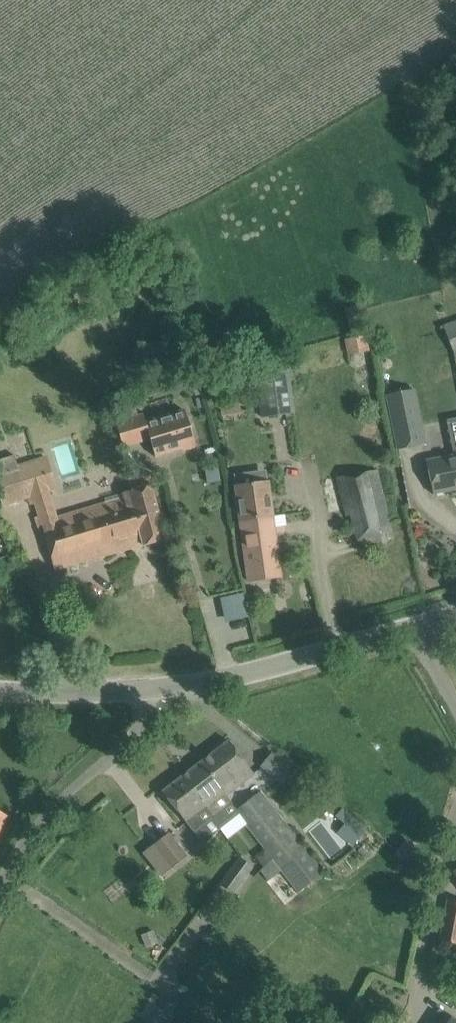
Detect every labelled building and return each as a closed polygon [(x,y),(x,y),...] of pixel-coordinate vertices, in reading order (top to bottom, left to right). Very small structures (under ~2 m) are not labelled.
[(444,325),(455,357),(455,356),(455,320),(444,325)] [(295,412),(289,362),(259,366),(266,416),(295,412)] [(400,449),(430,442),(417,387),(387,394),(400,449)] [(138,415),(115,422),(117,429),(123,447),(150,439),(155,457),(182,449),(183,451),(196,447),(184,408),(146,420),(143,413),(138,415)] [(427,460),(430,474),(434,494),(455,489),(455,418),(447,420),(454,455),(427,460)] [(0,460),(0,497),(2,503),(3,506),(28,498),(31,505),(35,504),(49,500),(51,496),(50,491),(52,490),(42,457),(18,464),(15,455),(0,460)] [(388,546),(385,533),(393,532),(380,469),(340,476),(348,516),(352,515),(357,539),(360,552),(388,546)] [(39,516),(35,518),(40,534),(44,533),(48,547),(54,567),(131,544),(133,549),(166,539),(150,485),(147,472),(127,478),(131,490),(121,494),(105,498),(106,503),(108,506),(59,521),(58,518),(56,514),(53,512),(39,516)] [(259,472),(234,475),(236,486),(242,532),(246,561),(249,581),(281,576),(280,566),(279,556),(275,528),(268,481),(260,483),(259,472)] [(183,776),(163,792),(169,800),(175,808),(186,822),(187,821),(194,831),(206,842),(221,828),(238,814),(236,810),(230,802),(224,795),(235,786),(242,780),(253,772),(249,766),(242,757),(229,741),(201,762),(183,776)] [(281,784),(293,770),(272,752),(260,766),(281,784)] [(296,889),(321,871),(262,791),(236,810),(238,814),(264,849),(273,860),(282,870),(296,889)] [(8,816),(0,811),(0,830),(8,816)] [(172,868),(187,856),(168,832),(153,844),(172,868)] [(397,851),(408,861),(418,850),(407,840),(397,851)] [(264,849),(255,856),(264,867),(273,860),(264,849)] [(253,867),(239,856),(220,883),(234,894),(253,867)] [(264,867),(259,870),(268,881),(282,870),(273,860),(264,867)] [(451,900),(443,939),(455,942),(455,901),(451,900)] [(446,1013),(440,1022),(455,1022),(455,1019),(446,1013)]
